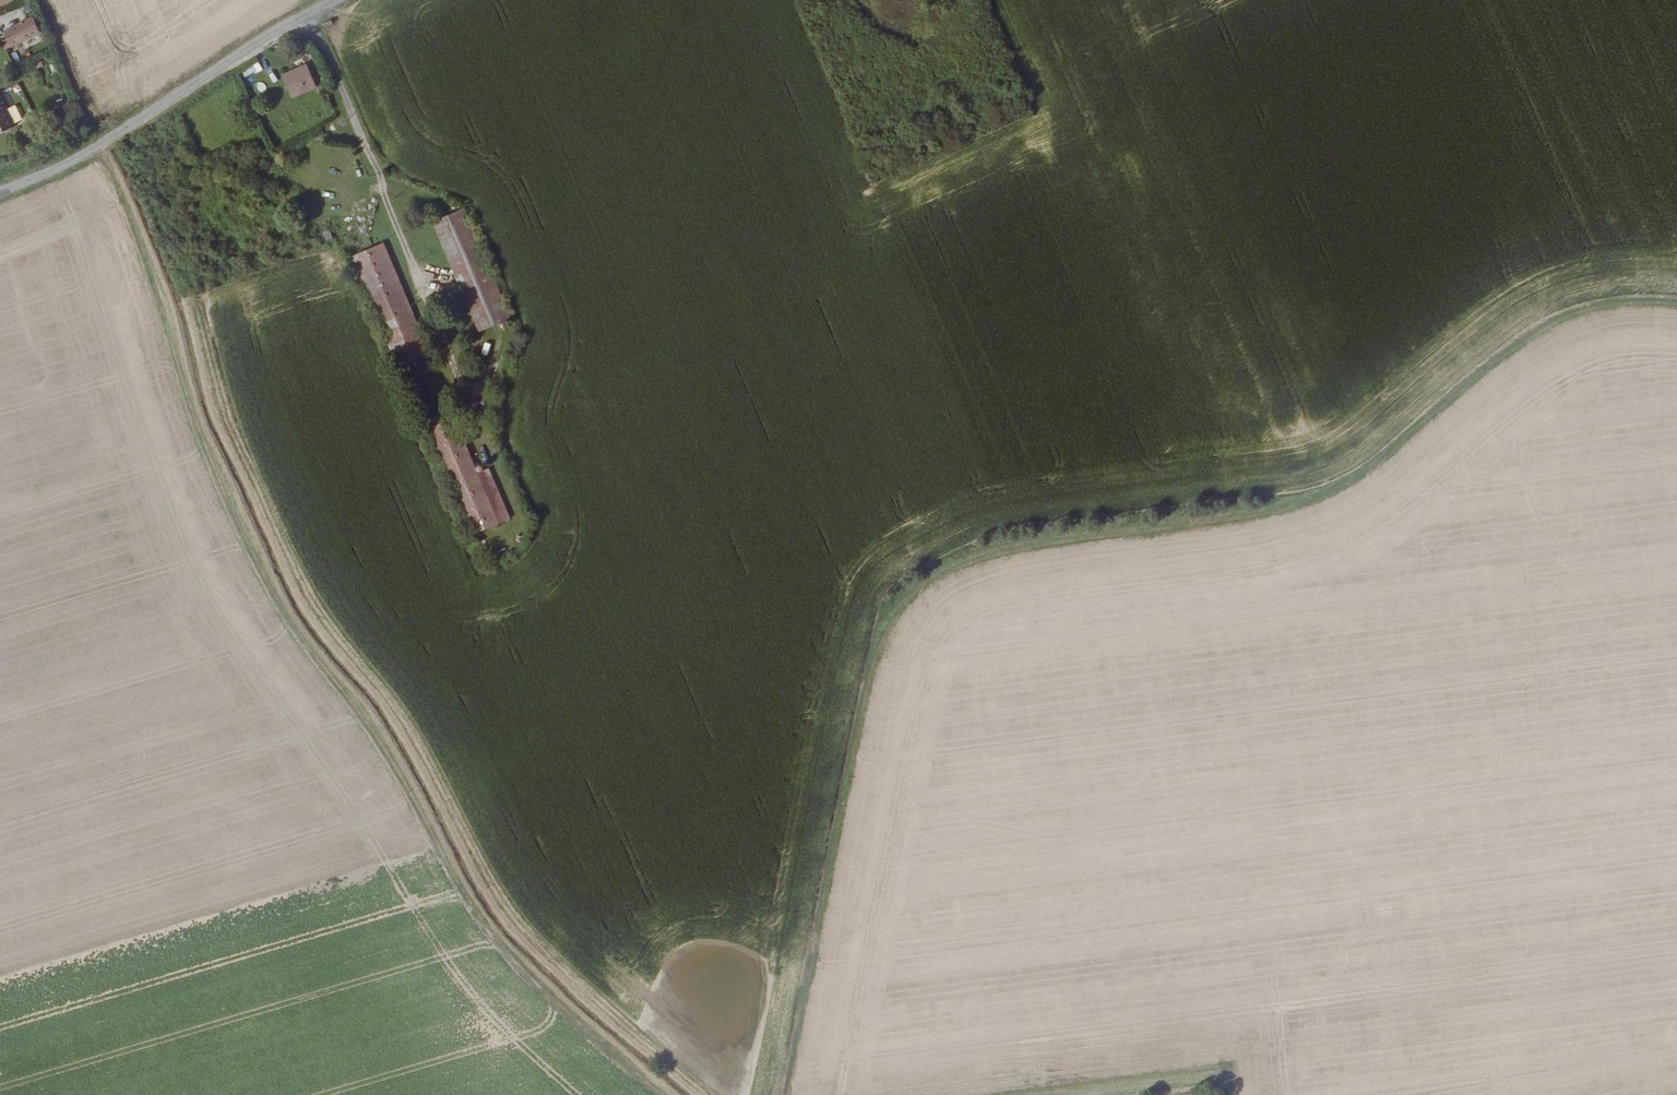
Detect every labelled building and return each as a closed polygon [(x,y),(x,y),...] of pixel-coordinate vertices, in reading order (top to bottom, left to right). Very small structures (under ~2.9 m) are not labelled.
[(34,15),(4,28),(11,46),(42,32),(34,15)] [(15,51),(8,54),(14,65),(20,62),(15,51)] [(305,64),(282,73),(291,96),(315,85),(305,64)] [(253,85),(257,95),(267,91),(263,81),(253,85)] [(3,101),(0,94),(0,134),(15,126),(3,101)] [(465,206),(433,220),(478,332),(511,318),(465,206)] [(331,230),(321,234),(325,243),(334,238),(331,230)] [(381,241),(349,255),(395,366),(427,352),(381,241)] [(448,405),(423,416),(473,534),(498,523),(448,405)]
